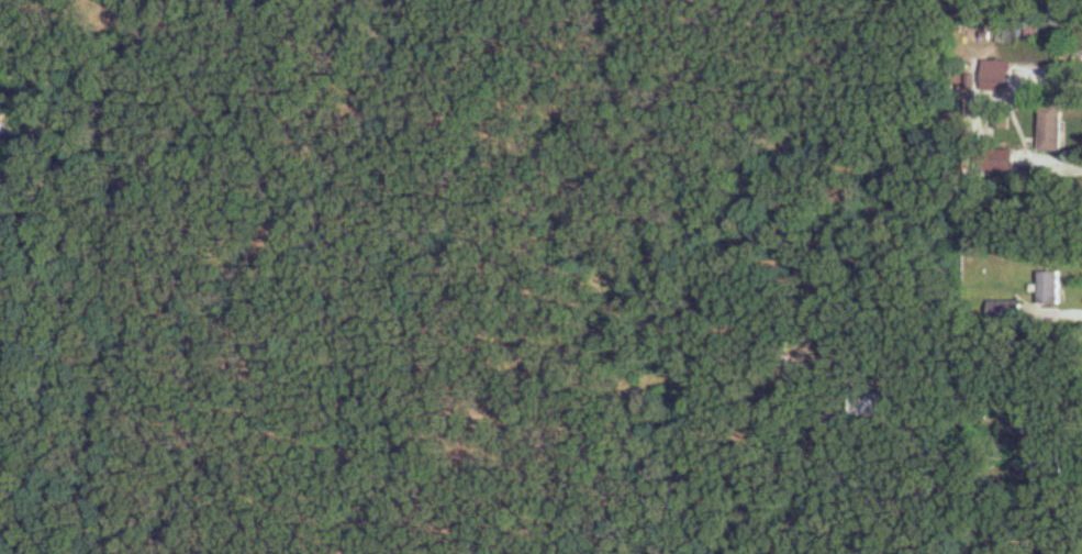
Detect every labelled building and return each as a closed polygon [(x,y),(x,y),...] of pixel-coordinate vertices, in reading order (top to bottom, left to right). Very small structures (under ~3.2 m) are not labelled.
[(1010,90),(1010,60),(986,60),(986,90),(1010,90)] [(1063,102),(1041,102),(1041,150),(1063,150),(1063,102)] [(1062,271),(1040,271),(1040,302),(1062,302),(1062,271)] [(1023,299),(990,299),(990,319),(1023,319),(1023,299)] [(883,415),(883,394),(851,393),(851,415),(883,415)]
